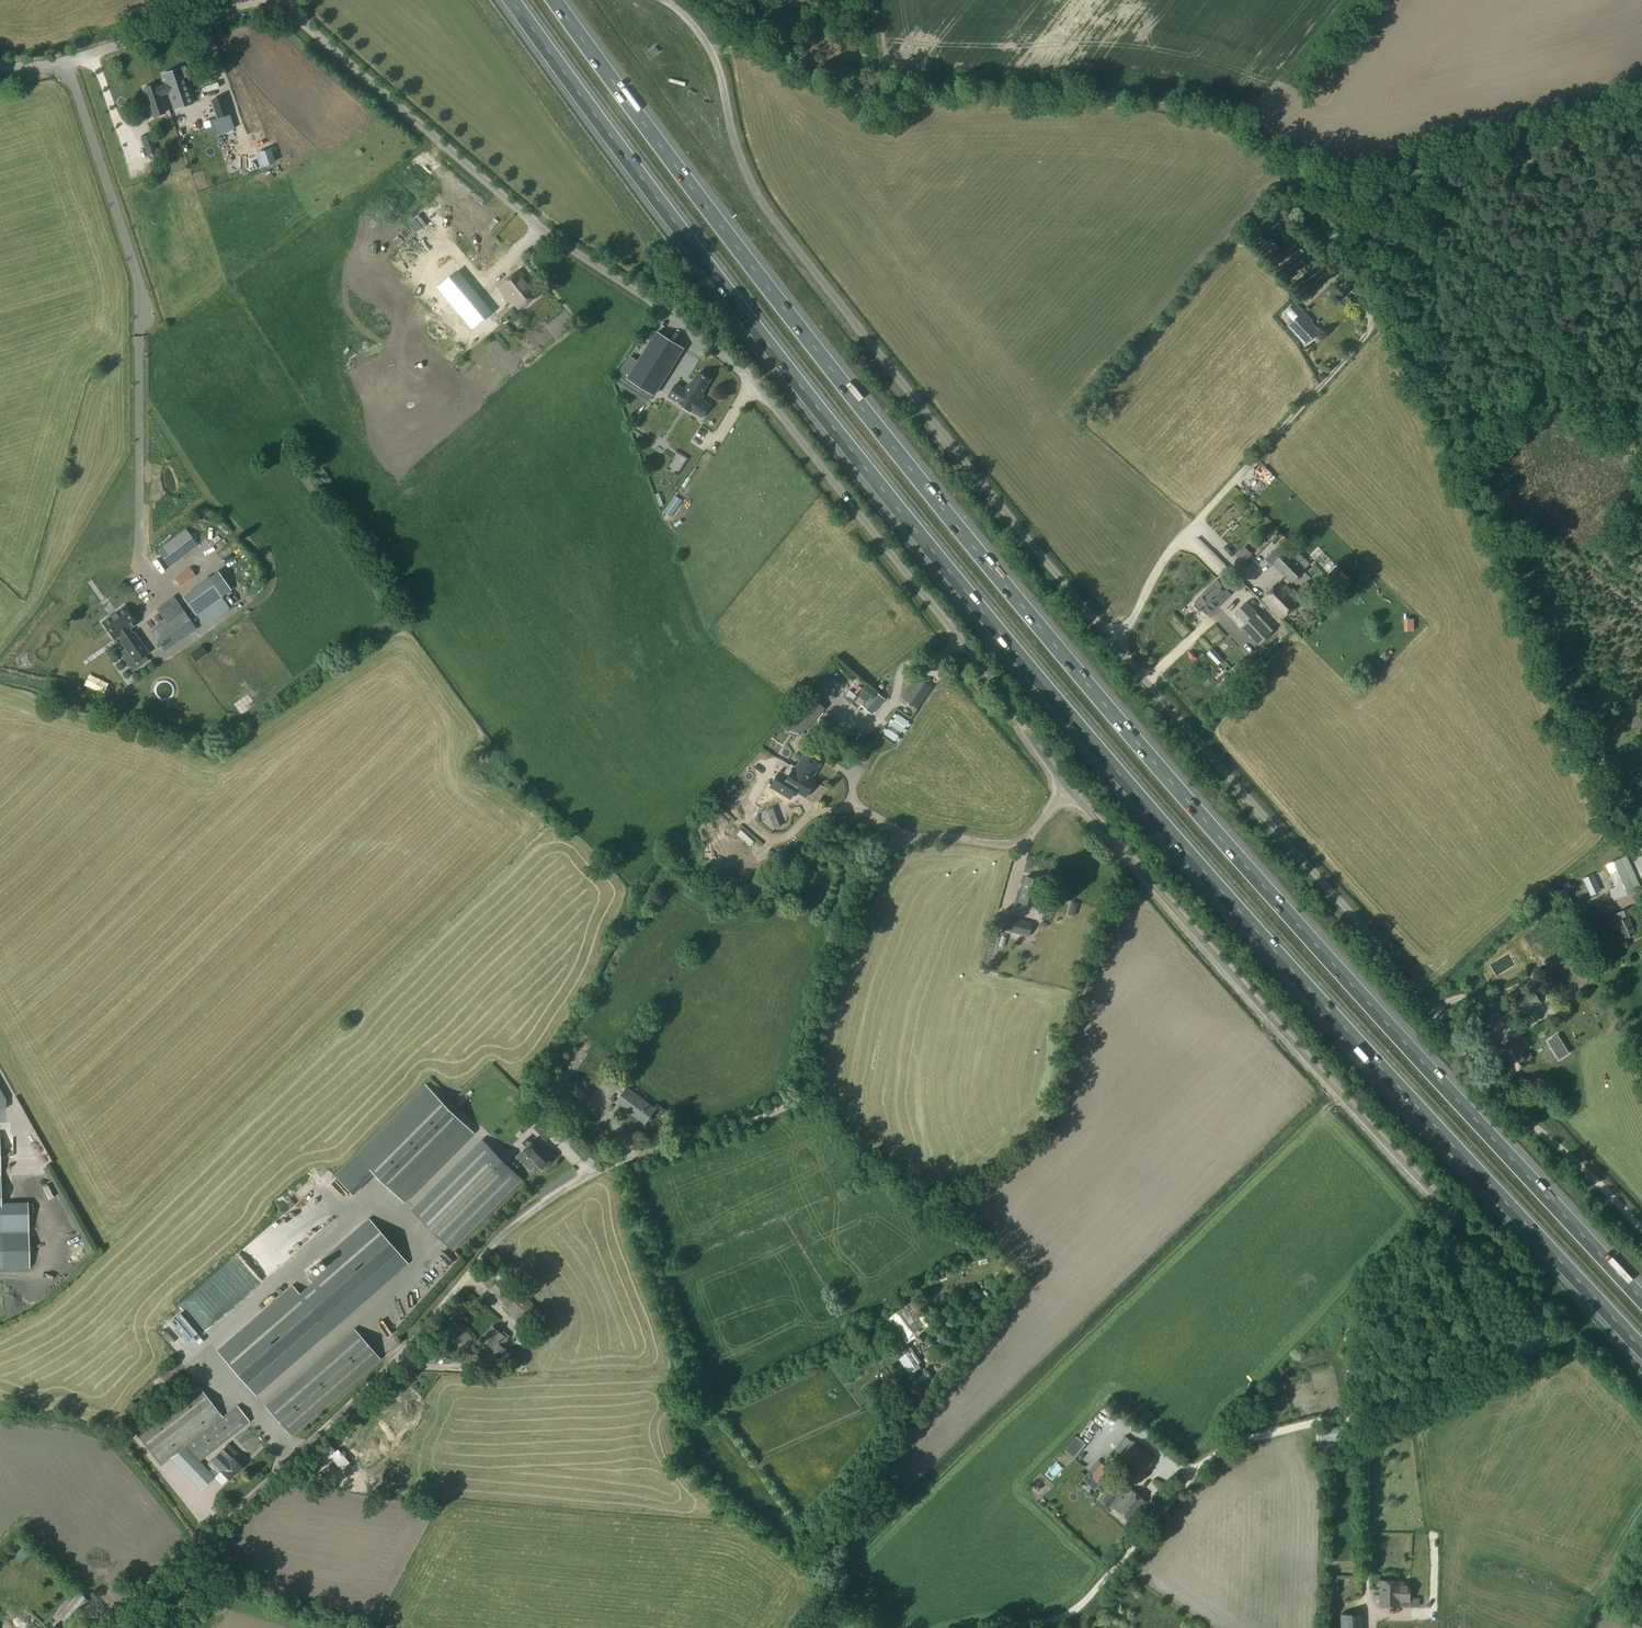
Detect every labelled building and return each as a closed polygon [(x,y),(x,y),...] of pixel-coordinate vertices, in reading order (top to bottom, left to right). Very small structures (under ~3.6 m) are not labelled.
[(192,103),(185,81),(188,80),(184,67),(180,68),(161,74),(165,85),(156,88),(155,84),(142,88),(152,117),(153,117),(169,159),(180,155),(164,113),(159,96),(168,93),(174,109),(192,103)] [(225,110),(219,93),(206,97),(212,114),(225,110)] [(233,189),(217,129),(189,137),(205,196),(233,189)] [(156,148),(150,132),(141,135),(147,152),(156,148)] [(167,161),(169,168),(182,165),(181,159),(167,161)] [(167,206),(159,185),(150,188),(158,209),(167,206)] [(456,187),(448,196),(459,206),(467,197),(456,187)] [(468,198),(460,205),(470,215),(477,207),(468,198)] [(472,215),(481,224),(490,215),(481,206),(472,215)] [(479,271),(499,253),(466,218),(446,236),(479,271)] [(1272,218),(1250,239),(1300,293),(1322,272),(1272,218)] [(1311,226),(1304,233),(1320,249),(1327,242),(1311,226)] [(1334,244),(1326,250),(1335,259),(1342,253),(1334,244)] [(1351,255),(1346,258),(1346,263),(1352,267),(1357,263),(1356,257),(1351,255)] [(463,331),(488,313),(451,261),(426,278),(463,331)] [(520,270),(500,286),(519,310),(539,293),(520,270)] [(1295,304),(1286,312),(1294,320),(1288,325),(1305,344),(1318,332),(1311,323),(1312,322),(1295,304)] [(683,348),(655,330),(633,365),(626,360),(613,380),(626,389),(631,381),(653,395),(683,348)] [(416,360),(419,368),(428,364),(425,356),(416,360)] [(675,383),(667,396),(701,417),(708,405),(698,398),(701,394),(711,379),(698,371),(688,386),(689,387),(686,391),(675,383)] [(459,397),(447,400),(450,408),(461,405),(459,397)] [(693,454),(708,428),(659,400),(641,432),(661,443),(664,436),(670,439),(666,446),(674,450),(670,456),(686,465),(692,453),(693,454)] [(665,453),(658,455),(659,462),(667,460),(665,453)] [(186,530),(157,552),(168,567),(197,545),(186,530)] [(1217,547),(1222,542),(1213,533),(1208,538),(1217,547)] [(1240,545),(1232,554),(1237,558),(1245,550),(1240,545)] [(1284,549),(1270,562),(1290,582),(1308,563),(1293,547),(1288,553),(1284,549)] [(1347,577),(1335,565),(1327,573),(1339,585),(1347,577)] [(189,568),(175,578),(181,587),(195,576),(189,568)] [(208,579),(183,597),(196,616),(222,598),(208,579)] [(1223,607),(1236,594),(1223,580),(1209,592),(1210,594),(1200,603),(1212,615),(1221,606),(1223,607)] [(1279,583),(1262,600),(1280,620),(1298,603),(1279,583)] [(173,598),(158,609),(166,620),(181,609),(173,598)] [(1271,632),(1244,603),(1234,612),(1244,624),(1241,627),(1257,645),(1271,632)] [(110,617),(103,622),(114,639),(120,634),(123,640),(121,641),(135,661),(146,653),(132,633),(130,635),(126,629),(134,624),(123,608),(116,613),(115,612),(109,616),(110,617)] [(183,611),(152,633),(164,650),(195,629),(183,611)] [(1403,629),(1411,628),(1411,616),(1402,617),(1403,629)] [(1222,660),(1217,655),(1212,659),(1217,664),(1222,660)] [(65,681),(71,661),(60,658),(55,678),(65,681)] [(909,691),(903,699),(917,709),(932,687),(917,677),(914,682),(909,691)] [(849,692),(861,700),(868,691),(856,682),(849,692)] [(874,690),(861,705),(872,714),(884,699),(874,690)] [(807,699),(788,720),(802,733),(821,712),(807,699)] [(901,732),(908,722),(897,714),(890,725),(901,732)] [(898,736),(887,729),(884,734),(895,741),(898,736)] [(776,772),(769,785),(782,793),(787,784),(807,796),(817,780),(813,778),(822,764),(806,754),(797,768),(795,767),(788,779),(776,772)] [(782,827),(774,808),(766,811),(773,830),(782,827)] [(1625,856),(1604,865),(1615,887),(1608,890),(1613,901),(1640,888),(1625,856)] [(1593,874),(1582,879),(1590,896),(1601,892),(1593,874)] [(1026,877),(1019,902),(1036,906),(1042,881),(1026,877)] [(1561,891),(1569,909),(1576,906),(1568,888),(1561,891)] [(1575,907),(1568,910),(1579,935),(1584,933),(1580,924),(1582,923),(1575,907)] [(1631,908),(1614,915),(1617,922),(1616,922),(1623,938),(1641,930),(1631,908)] [(1014,919),(1011,931),(1030,936),(1033,923),(1014,919)] [(1470,993),(1473,1001),(1485,997),(1486,1000),(1499,996),(1496,985),(1470,993)] [(1474,1023),(1465,1028),(1475,1044),(1541,1004),(1530,987),(1490,1012),(1487,1005),(1475,1013),(1479,1019),(1474,1022),(1474,1023)] [(1516,1040),(1498,1052),(1512,1073),(1530,1062),(1529,1061),(1533,1058),(1529,1052),(1526,1054),(1516,1040)] [(556,1068),(559,1063),(548,1056),(544,1062),(556,1068)] [(587,1068),(589,1065),(585,1062),(568,1084),(582,1094),(596,1075),(587,1068)] [(472,1131),(426,1086),(335,1177),(354,1196),(376,1173),(403,1201),(472,1131)] [(627,1088),(616,1103),(645,1123),(655,1109),(627,1088)] [(543,1120),(535,1128),(546,1140),(554,1132),(543,1120)] [(535,1138),(523,1151),(541,1169),(554,1156),(535,1138)] [(484,1141),(415,1211),(455,1250),(524,1181),(484,1141)] [(377,1274),(405,1244),(388,1228),(360,1259),(377,1274)] [(308,1272),(322,1289),(306,1303),(292,1286),(218,1350),(257,1395),(376,1291),(337,1247),(308,1272)] [(531,1274),(525,1277),(529,1285),(535,1282),(531,1274)] [(503,1277),(488,1290),(521,1326),(519,1325),(513,1336),(516,1338),(514,1342),(517,1344),(520,1340),(527,1343),(532,1332),(525,1328),(542,1313),(518,1288),(515,1290),(503,1277)] [(1291,1290),(1298,1296),(1308,1284),(1301,1278),(1291,1290)] [(917,1299),(881,1325),(900,1353),(899,1354),(912,1372),(923,1364),(910,1346),(937,1324),(931,1318),(938,1312),(934,1306),(926,1311),(917,1299)] [(507,1350),(502,1346),(510,1336),(504,1331),(501,1334),(493,1327),(483,1340),(493,1348),(481,1363),(480,1363),(491,1371),(508,1350),(507,1350)] [(354,1329),(265,1406),(290,1437),(379,1360),(380,1359),(378,1357),(377,1358),(354,1329)] [(928,1337),(945,1351),(950,1344),(933,1330),(928,1337)] [(441,1336),(437,1333),(433,1339),(437,1342),(441,1336)] [(934,1346),(924,1353),(930,1360),(939,1353),(934,1346)] [(918,1389),(908,1397),(915,1407),(935,1390),(934,1388),(937,1385),(924,1371),(912,1382),(918,1389)] [(199,1388),(138,1435),(162,1466),(176,1456),(204,1486),(220,1471),(229,1480),(241,1467),(240,1467),(244,1463),(227,1446),(208,1465),(209,1466),(206,1468),(200,1461),(249,1422),(236,1406),(222,1417),(199,1388)] [(1349,1426),(1315,1430),(1317,1442),(1350,1439),(1349,1426)] [(1080,1436),(1075,1444),(1067,1439),(1060,1450),(1085,1464),(1094,1449),(1085,1444),(1087,1440),(1080,1436)] [(244,1443),(248,1451),(258,1446),(253,1438),(244,1443)] [(1127,1439),(1118,1451),(1122,1454),(1121,1456),(1143,1474),(1155,1460),(1132,1442),(1131,1443),(1127,1439)] [(333,1461),(339,1456),(335,1452),(331,1447),(314,1463),(322,1472),(333,1461)] [(349,1463),(343,1468),(347,1472),(352,1467),(349,1463)] [(1103,1465),(1092,1476),(1101,1484),(1111,1472),(1103,1465)] [(1113,1493),(1106,1502),(1130,1521),(1146,1502),(1130,1489),(1122,1498),(1120,1497),(1119,1499),(1113,1493)] [(12,1552),(21,1559),(27,1550),(18,1544),(12,1552)] [(1380,1581),(1380,1607),(1399,1607),(1399,1606),(1424,1606),(1424,1558),(1410,1558),(1410,1583),(1399,1583),(1399,1581),(1380,1581)] [(132,1567),(126,1574),(135,1581),(140,1575),(132,1567)] [(72,1597),(55,1617),(64,1626),(82,1605),(72,1597)] [(1341,1627),(1362,1627),(1362,1617),(1341,1617),(1341,1627)] [(76,1627),(93,1627),(83,1620),(76,1627)]
